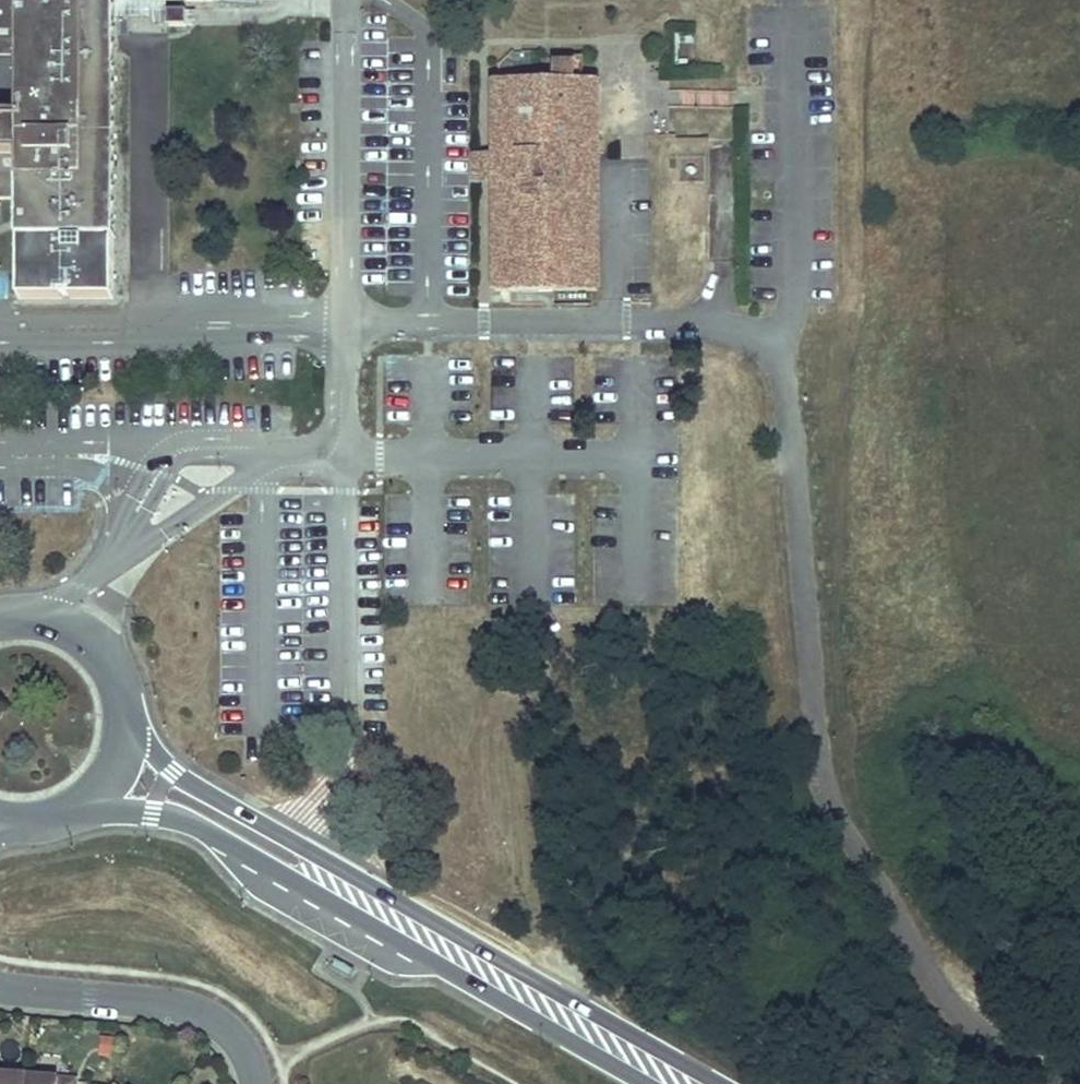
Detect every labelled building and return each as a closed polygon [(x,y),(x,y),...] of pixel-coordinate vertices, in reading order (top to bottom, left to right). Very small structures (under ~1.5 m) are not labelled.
[(19,191),(17,306),(111,308),(114,4),(232,7),(232,0),(0,0),(0,191),(19,191)] [(595,83),(494,83),(495,297),(598,295),(595,83)] [(659,251),(709,251),(708,136),(658,136),(659,251)] [(349,975),(353,968),(335,959),(331,966),(349,975)] [(98,1057),(113,1058),(116,1038),(100,1037),(98,1057)] [(70,1071),(0,1067),(0,1083),(69,1083),(70,1071)]
